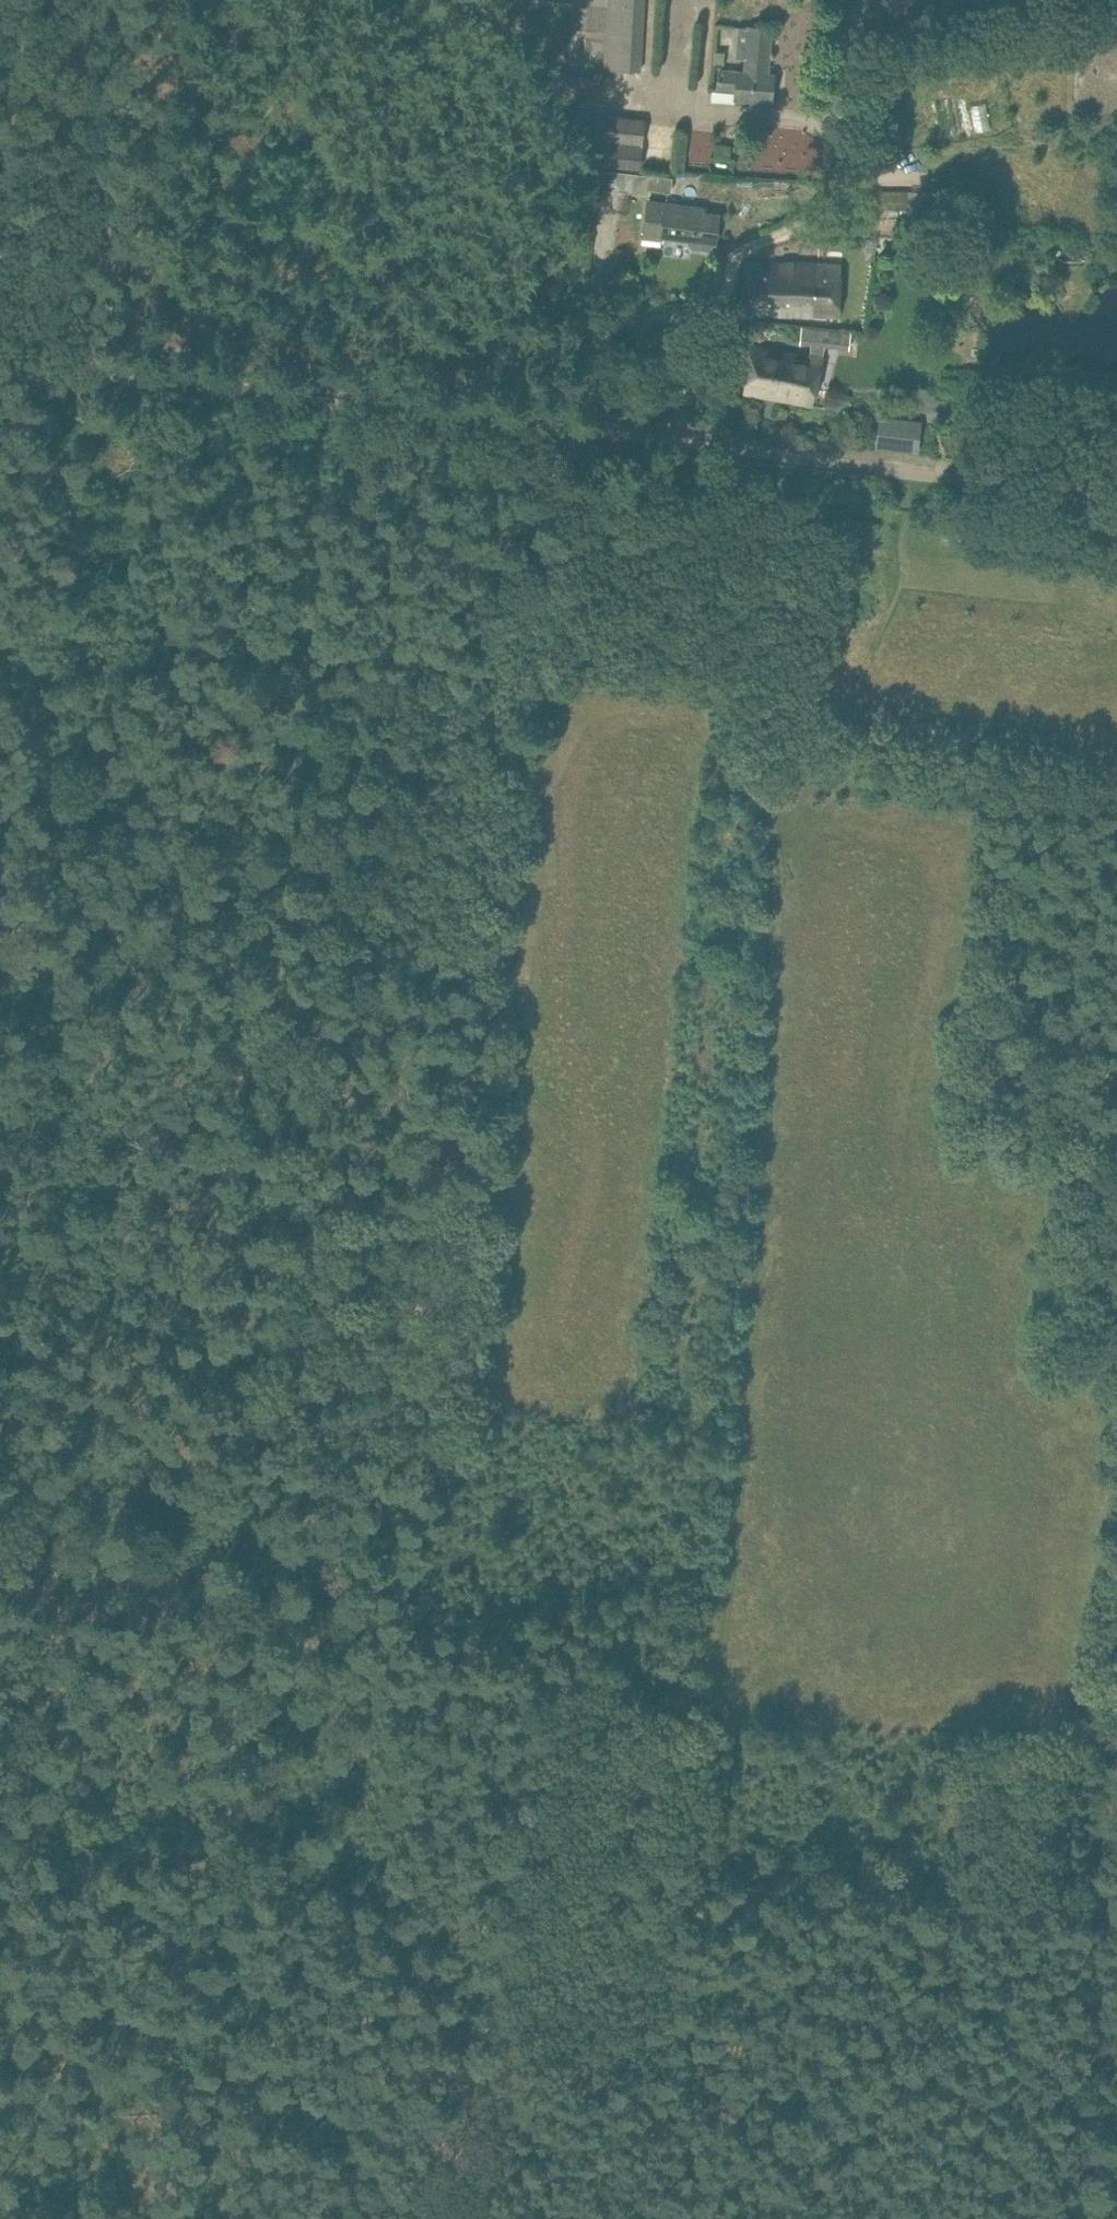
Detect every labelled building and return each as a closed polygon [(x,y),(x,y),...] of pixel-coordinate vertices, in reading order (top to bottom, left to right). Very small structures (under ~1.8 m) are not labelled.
[(582,29),(591,30),(590,47),(604,48),(603,68),(642,70),(645,0),(583,0),(582,29)] [(767,73),(770,27),(748,26),(737,25),(735,55),(746,56),(745,72),(718,70),(716,86),(735,88),(734,97),(749,98),(748,104),(768,106),(769,100),(771,100),(773,74),(767,73)] [(724,64),(725,53),(715,52),(714,63),(724,64)] [(592,152),(591,162),(639,167),(644,119),(577,113),(574,140),(588,141),(587,151),(592,152)] [(671,129),(668,168),(683,170),(687,131),(671,129)] [(624,169),(598,166),(595,190),(622,193),(624,169)] [(629,170),(627,190),(645,191),(647,171),(629,170)] [(673,176),(648,172),(646,188),(671,192),(673,176)] [(909,191),(869,190),(869,208),(908,208),(909,191)] [(661,234),(691,238),(690,246),(712,249),(713,241),(715,241),(719,214),(697,211),(698,206),(646,199),(641,238),(660,241),(661,234)] [(745,260),(743,310),(838,315),(840,264),(745,260)] [(802,325),(800,342),(849,347),(851,330),(802,325)] [(778,350),(753,345),(744,392),(812,405),(820,358),(778,350)] [(879,415),(875,446),(916,451),(920,420),(879,415)]
